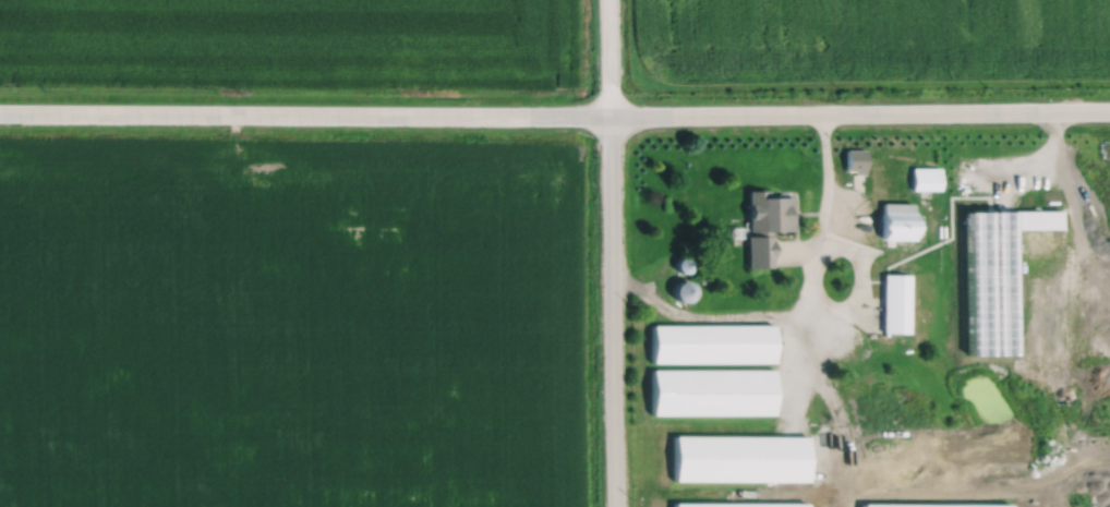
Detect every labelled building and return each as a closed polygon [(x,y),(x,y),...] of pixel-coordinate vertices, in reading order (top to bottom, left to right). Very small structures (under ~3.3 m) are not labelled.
[(847,150),(847,171),(856,171),(856,176),(866,176),(867,150),(847,150)] [(914,168),(913,191),(942,191),(942,169),(914,168)] [(749,192),(749,204),(750,204),(750,214),(749,214),(749,228),(752,228),(752,233),(747,233),(748,265),(772,265),(772,256),(773,256),(773,237),(772,237),(772,233),(770,233),(770,229),(794,229),(794,197),(767,198),(767,191),(749,192)] [(883,204),(882,237),(914,237),(915,204),(883,204)] [(965,207),(966,353),(1013,353),(1012,226),(1012,208),(1012,206),(965,207)] [(1012,208),(1060,207),(1060,226),(1012,226),(1012,208)] [(679,256),(678,257),(676,259),(675,262),(675,264),(676,266),(677,268),(678,270),(680,271),(683,271),(685,271),(687,271),(689,269),(691,268),(691,266),(692,263),(691,261),(690,258),(689,257),(687,256),(685,255),(681,255),(679,256)] [(883,331),(908,331),(909,273),(884,273),(883,331)] [(679,280),(677,282),(675,285),(674,287),(673,289),(673,291),(674,294),(675,297),(676,299),(678,300),(681,301),(684,301),(687,301),(689,300),(691,298),(692,295),(693,293),(695,291),(693,288),(692,286),(691,283),(689,281),(687,280),(684,280),(681,280),(679,280)] [(652,323),(652,363),(774,363),(774,323),(652,323)] [(652,367),(651,412),(774,412),(774,367),(652,367)] [(675,434),(675,479),(808,480),(808,434),(675,434)]
